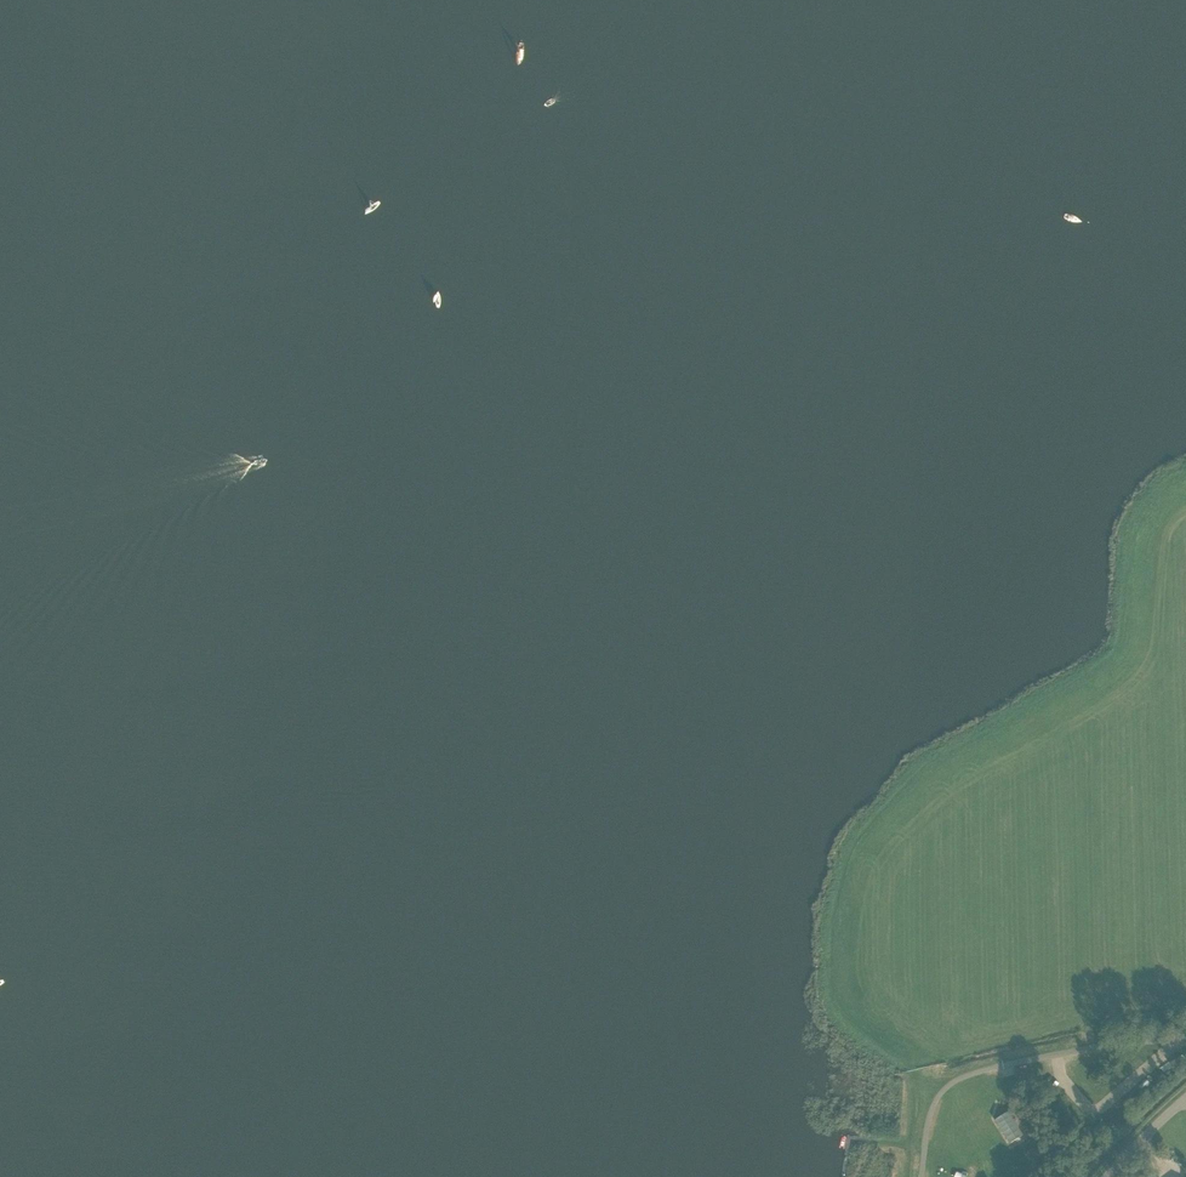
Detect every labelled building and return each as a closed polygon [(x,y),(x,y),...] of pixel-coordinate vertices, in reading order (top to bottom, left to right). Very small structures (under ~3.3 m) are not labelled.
[(1021,1136),(1010,1118),(1000,1124),(1011,1143),(1021,1136)]
